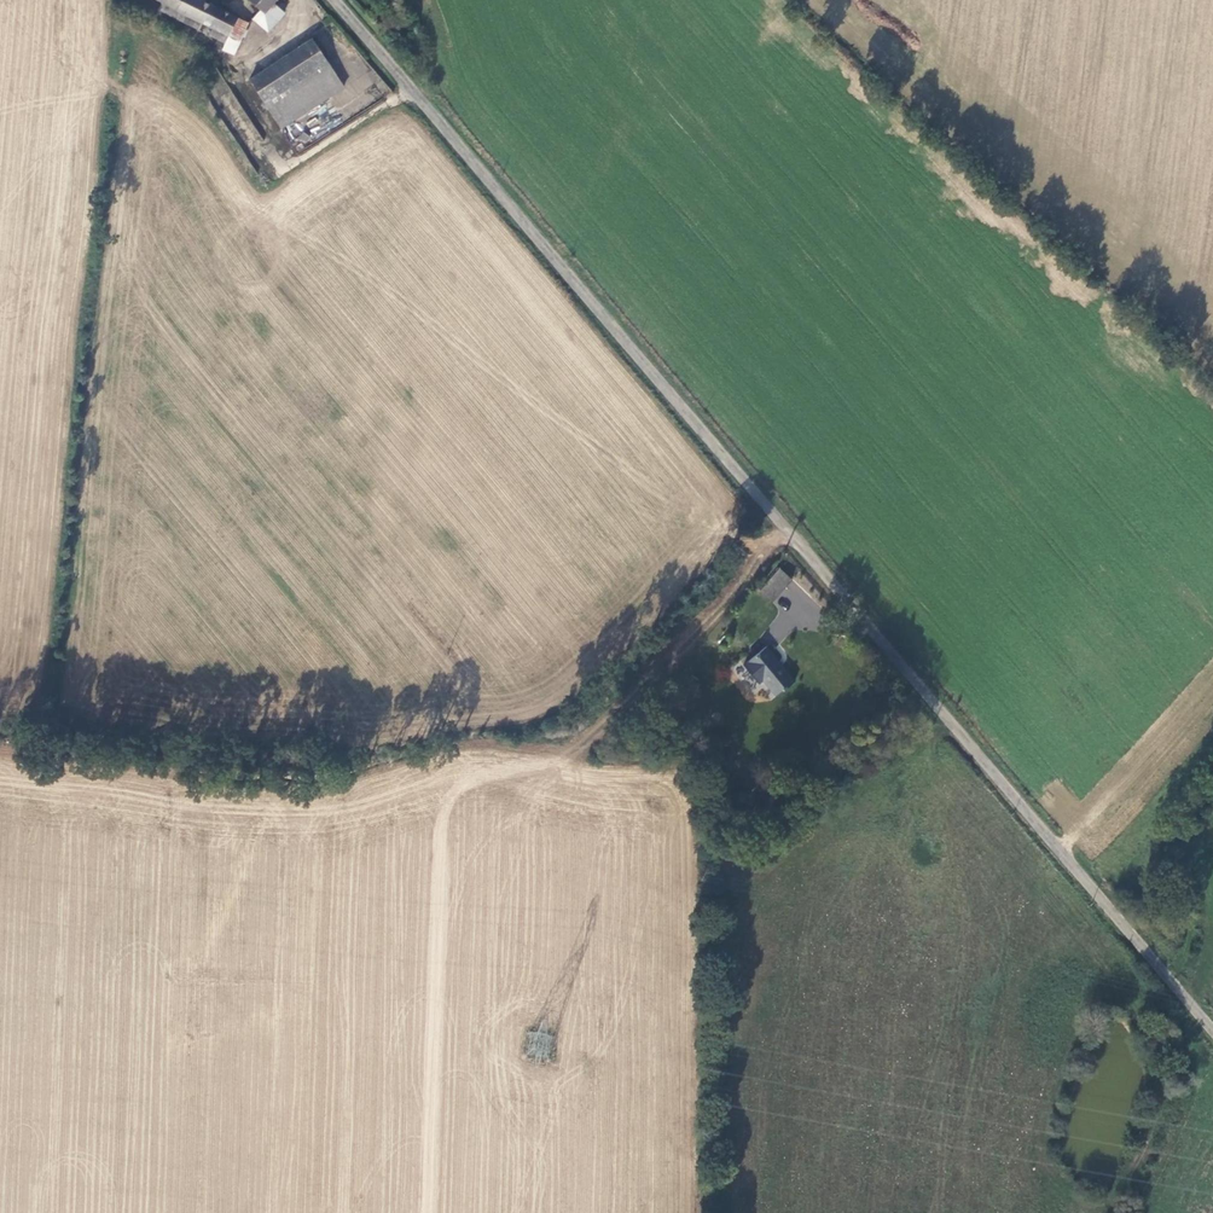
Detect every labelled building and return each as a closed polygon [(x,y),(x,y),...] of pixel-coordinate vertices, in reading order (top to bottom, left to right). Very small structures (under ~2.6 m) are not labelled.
[(159,10),(200,29),(203,23),(207,24),(204,32),(226,43),(230,34),(241,40),(249,22),(206,1),(205,3),(199,0),(161,0),(160,2),(162,3),(159,10)] [(261,9),(265,12),(274,3),(276,0),(251,0),(261,9)] [(265,12),(261,9),(254,18),(269,31),(285,13),(274,3),(265,12)] [(230,34),(226,43),(223,49),(234,54),(241,40),(230,34)] [(313,37),(299,47),(314,70),(327,62),(313,37)] [(314,70),(299,47),(250,79),(282,127),(344,87),(327,62),(314,70)] [(779,568),(759,592),(772,603),(792,579),(779,568)] [(766,647),(744,666),(759,684),(763,681),(776,696),(795,680),(766,647)]
